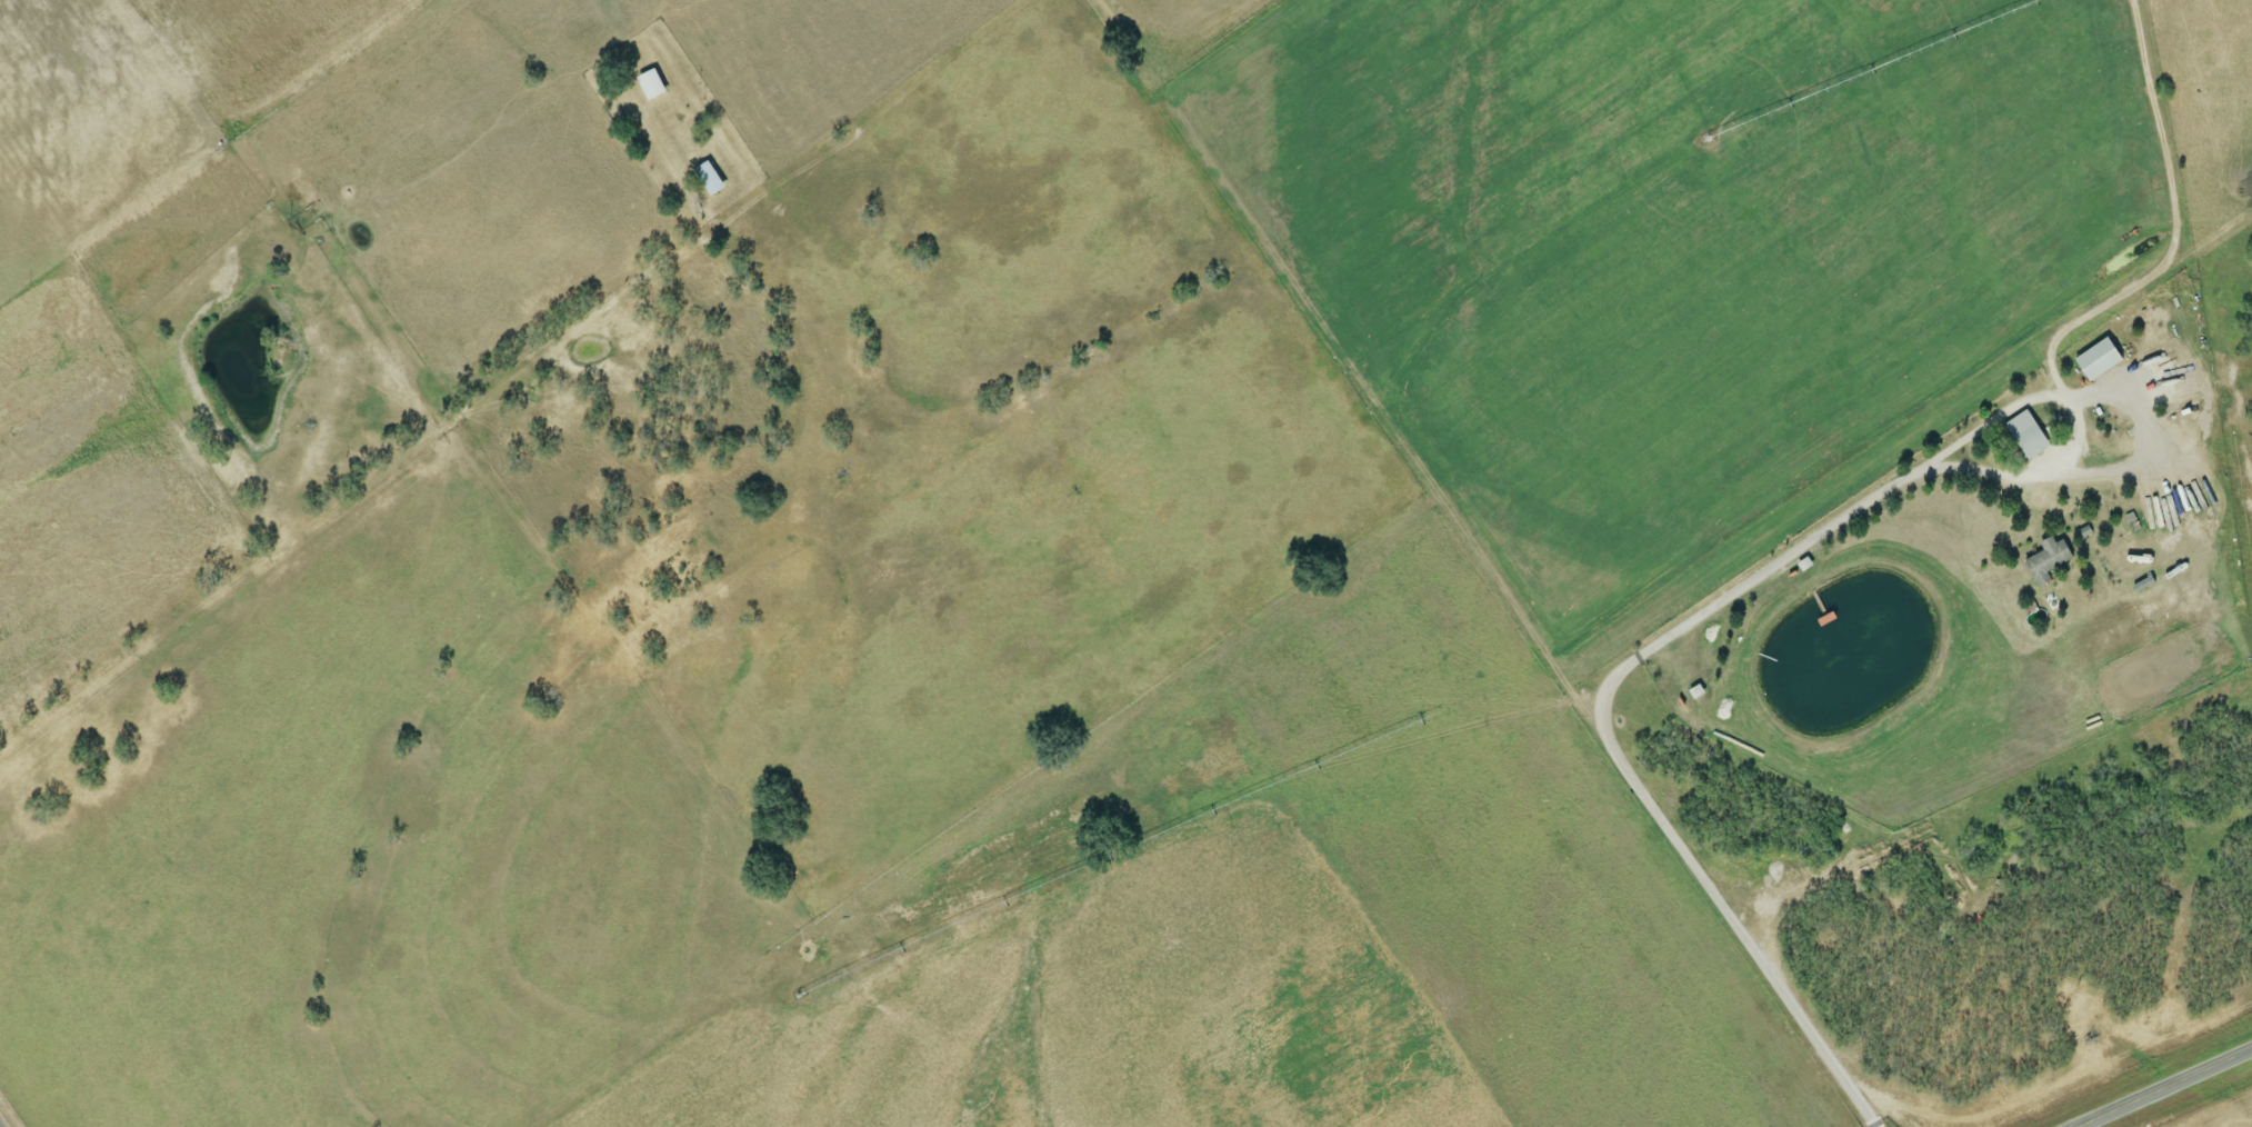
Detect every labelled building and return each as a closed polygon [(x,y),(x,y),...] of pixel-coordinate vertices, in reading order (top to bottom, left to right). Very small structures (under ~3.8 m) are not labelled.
[(671,92),(660,68),(642,76),(653,100),(671,92)] [(715,197),(730,187),(713,160),(697,170),(715,197)] [(2118,361),(2104,337),(2070,357),(2084,380),(2118,361)] [(2023,459),(2046,446),(2025,409),(2002,422),(2023,459)] [(2070,559),(2062,539),(2052,543),(2050,536),(2036,542),(2040,551),(2022,559),(2033,587),(2048,580),(2044,570),(2070,559)]
